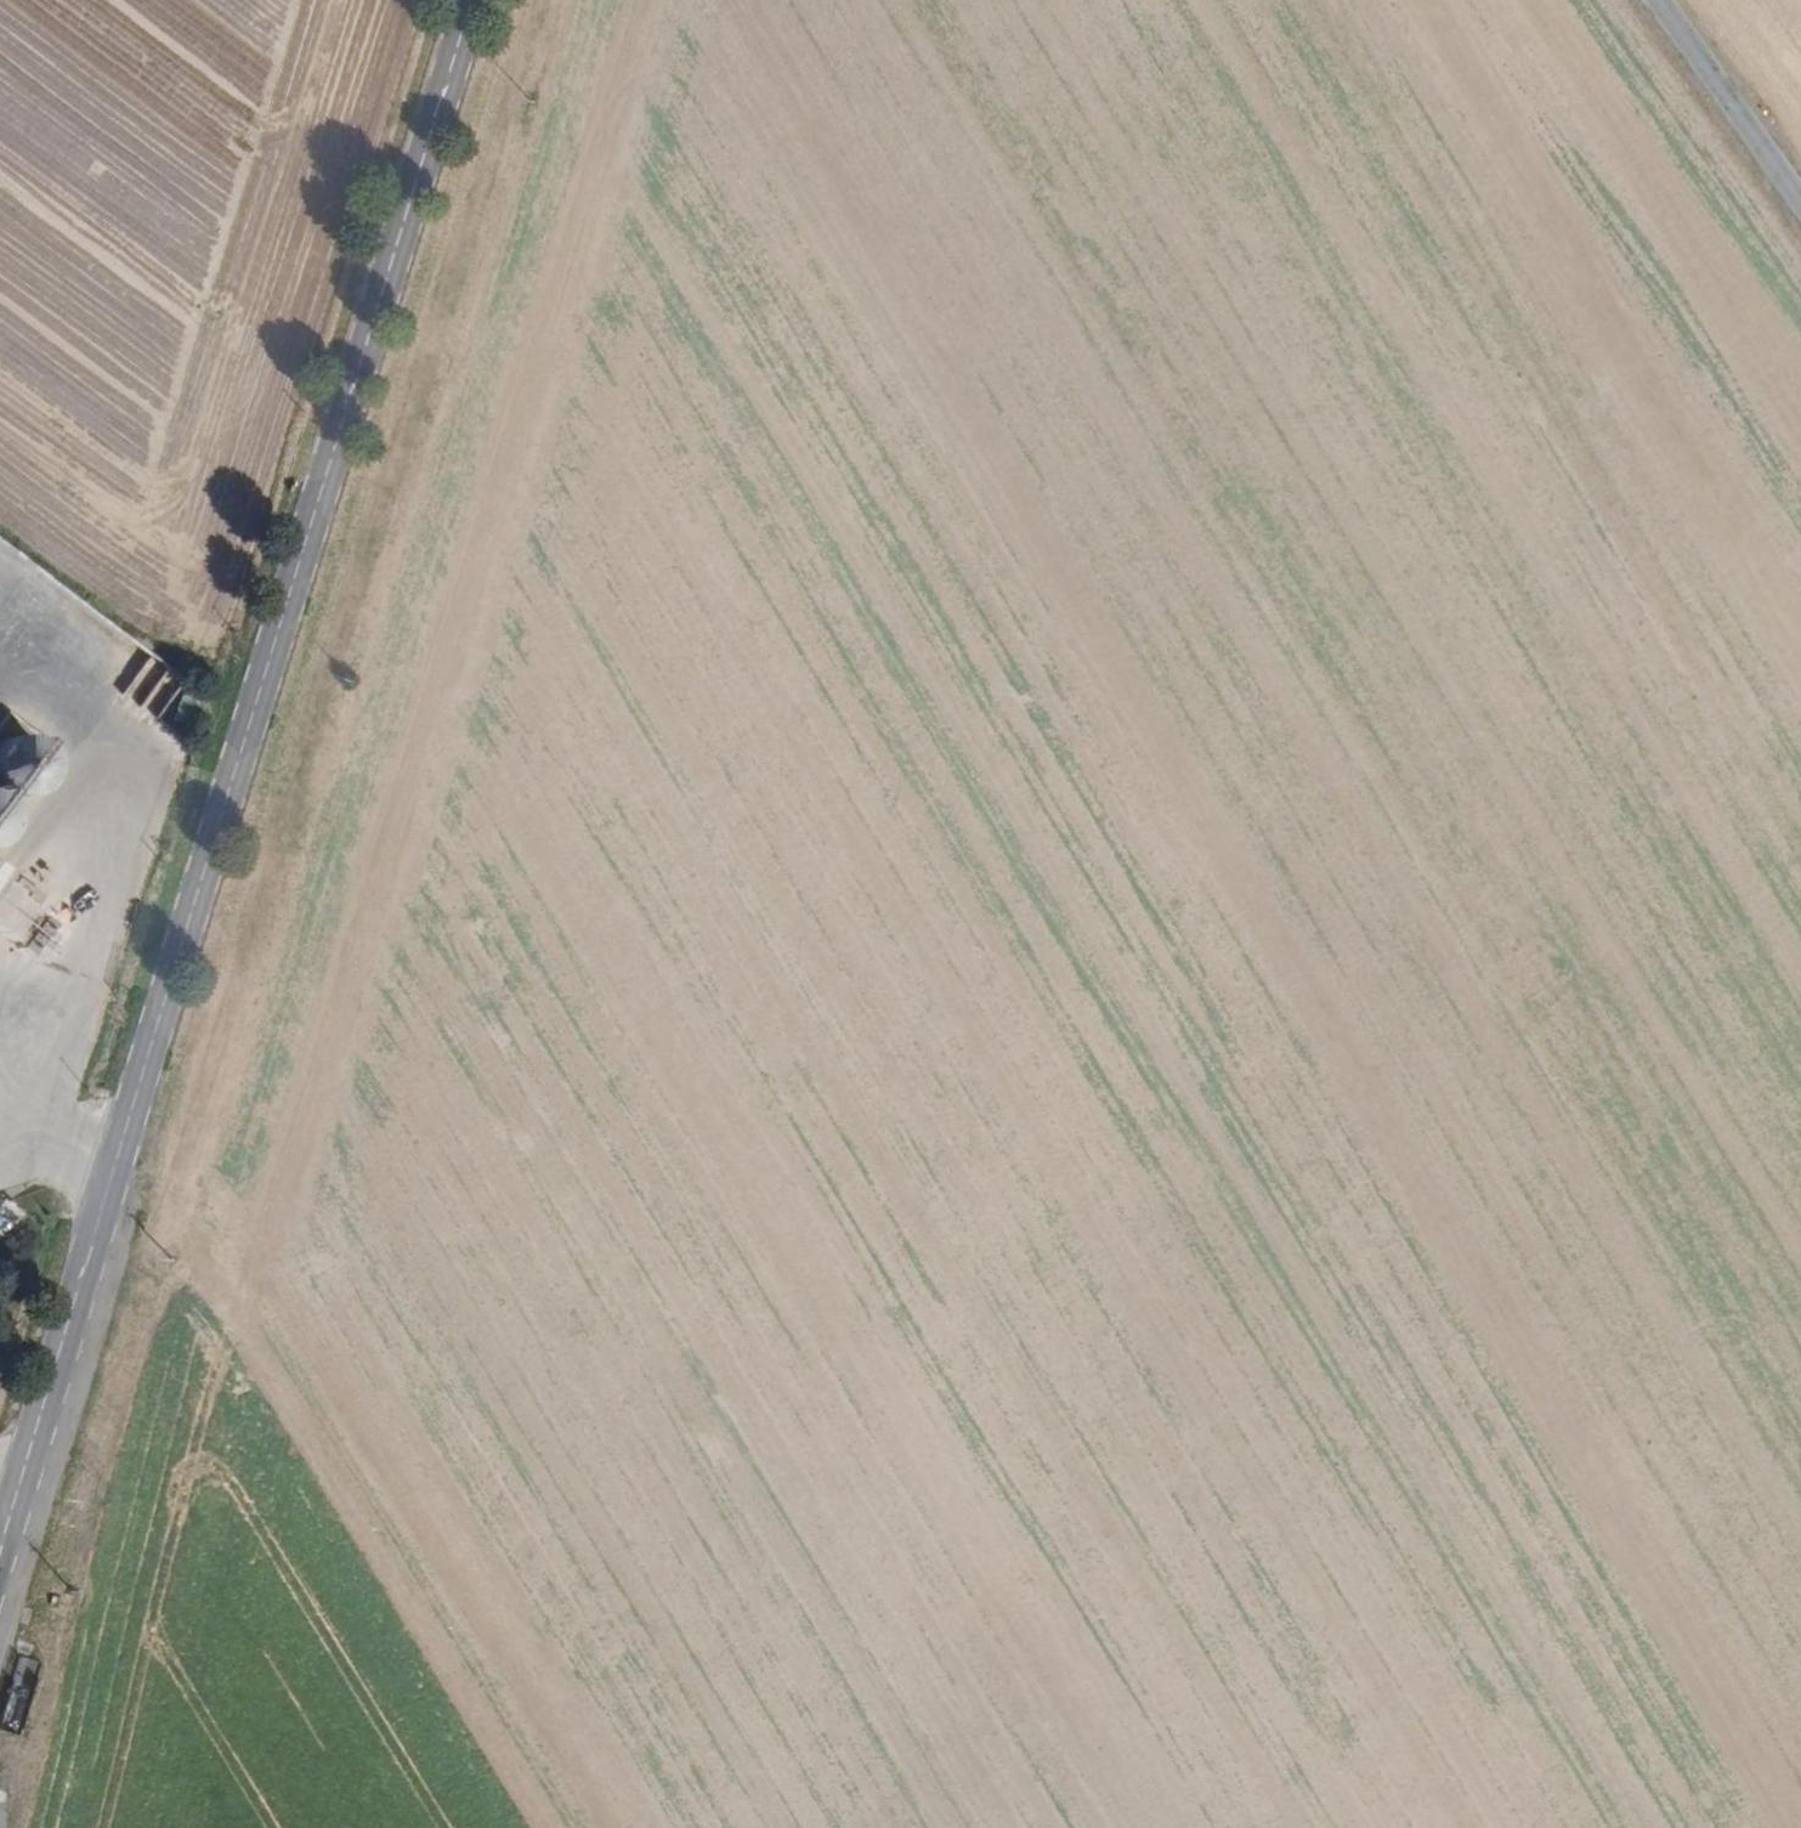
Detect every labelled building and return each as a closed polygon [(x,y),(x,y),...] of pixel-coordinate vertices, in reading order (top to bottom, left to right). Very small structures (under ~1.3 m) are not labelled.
[(158,717),(185,675),(149,653),(122,694),(158,717)] [(15,753),(16,740),(12,727),(3,716),(0,715),(0,773),(3,772),(9,765),(15,753)] [(0,871),(0,891),(10,879),(0,871)]
